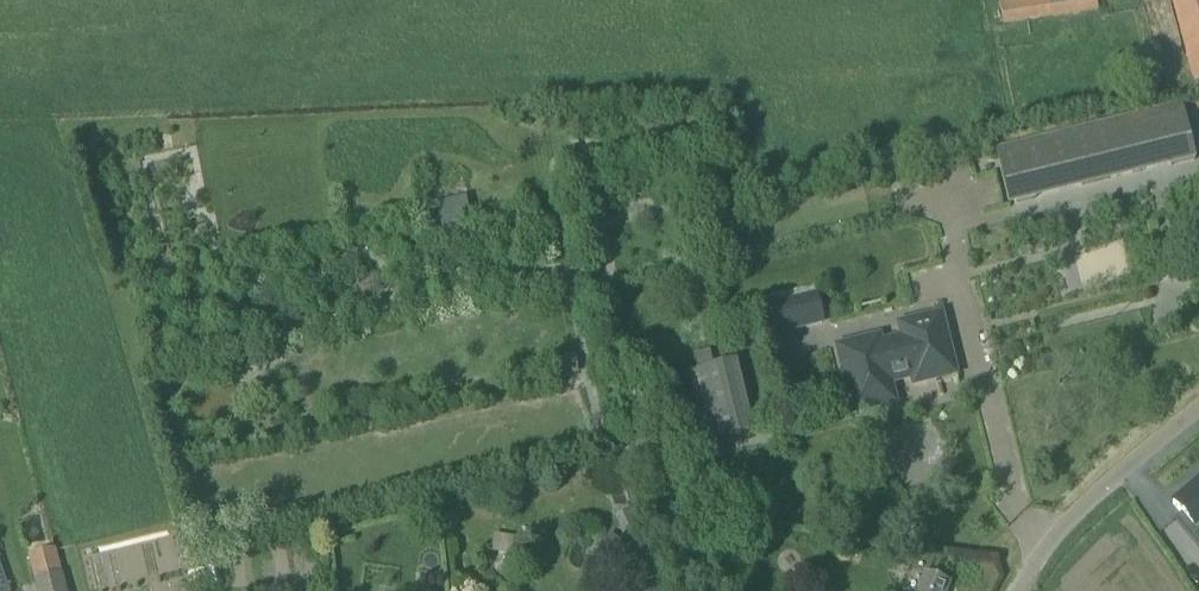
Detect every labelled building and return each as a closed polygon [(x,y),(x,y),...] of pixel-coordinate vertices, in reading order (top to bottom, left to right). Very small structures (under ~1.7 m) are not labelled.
[(1003,25),(1098,9),(1097,0),(999,0),(1003,25)] [(1198,78),(1198,0),(1174,0),(1195,79),(1198,78)] [(1008,200),(1170,160),(1158,110),(996,150),(1008,200)] [(767,311),(783,358),(834,341),(817,294),(767,311)] [(934,372),(927,344),(946,340),(940,316),(899,326),(903,340),(880,346),(878,339),(838,349),(853,412),(893,402),(889,383),(934,372)] [(578,373),(575,358),(557,362),(560,377),(578,373)] [(753,431),(736,360),(690,371),(706,442),(753,431)] [(889,442),(905,490),(934,480),(918,432),(889,442)] [(1182,514),(1175,520),(1198,548),(1198,485),(1190,493),(1188,491),(1173,503),(1182,514)] [(55,549),(27,555),(36,590),(65,590),(55,549)] [(0,565),(0,590),(9,590),(0,565)] [(205,569),(188,573),(191,583),(207,579),(205,569)] [(919,590),(947,590),(950,582),(926,573),(919,590)]
